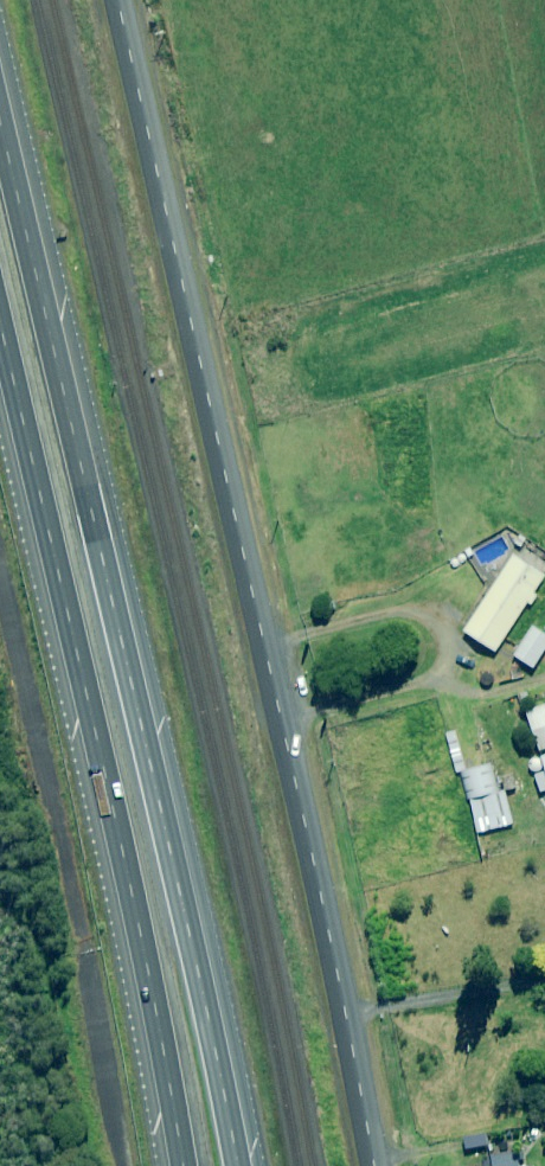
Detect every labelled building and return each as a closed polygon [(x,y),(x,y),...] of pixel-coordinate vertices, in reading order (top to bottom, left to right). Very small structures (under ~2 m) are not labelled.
[(495,652),(529,602),(532,604),(538,595),(535,593),(544,579),(544,576),(515,556),(465,631),(495,652)] [(533,627),(514,655),(534,668),(544,651),(544,634),(533,627)] [(527,712),(540,751),(544,749),(544,705),(527,712)] [(456,730),(446,733),(457,773),(467,770),(456,730)] [(490,766),(462,773),(469,801),(471,800),(478,833),(513,824),(505,791),(497,793),(490,766)] [(536,775),(541,792),(544,791),(544,772),(536,775)] [(485,1146),(483,1134),(465,1138),(467,1149),(485,1146)] [(516,1154),(492,1158),(494,1165),(518,1165),(516,1154)]
